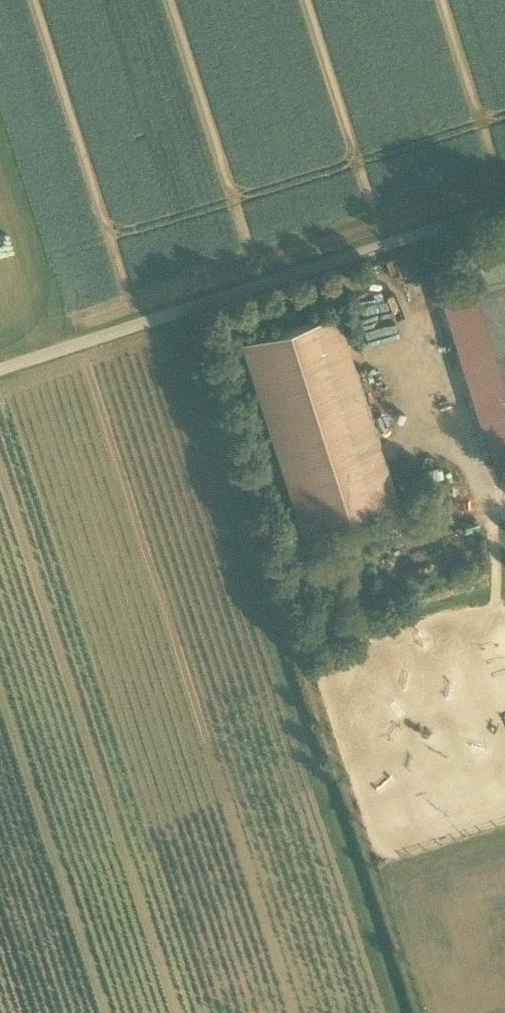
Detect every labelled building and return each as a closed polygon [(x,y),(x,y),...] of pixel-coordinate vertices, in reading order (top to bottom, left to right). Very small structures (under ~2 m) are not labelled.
[(504,380),(504,226),(462,240),(475,283),(504,380)] [(504,451),(504,380),(475,283),(440,294),(491,455),(504,451)] [(242,339),(303,530),(398,499),(337,309),(242,339)]
